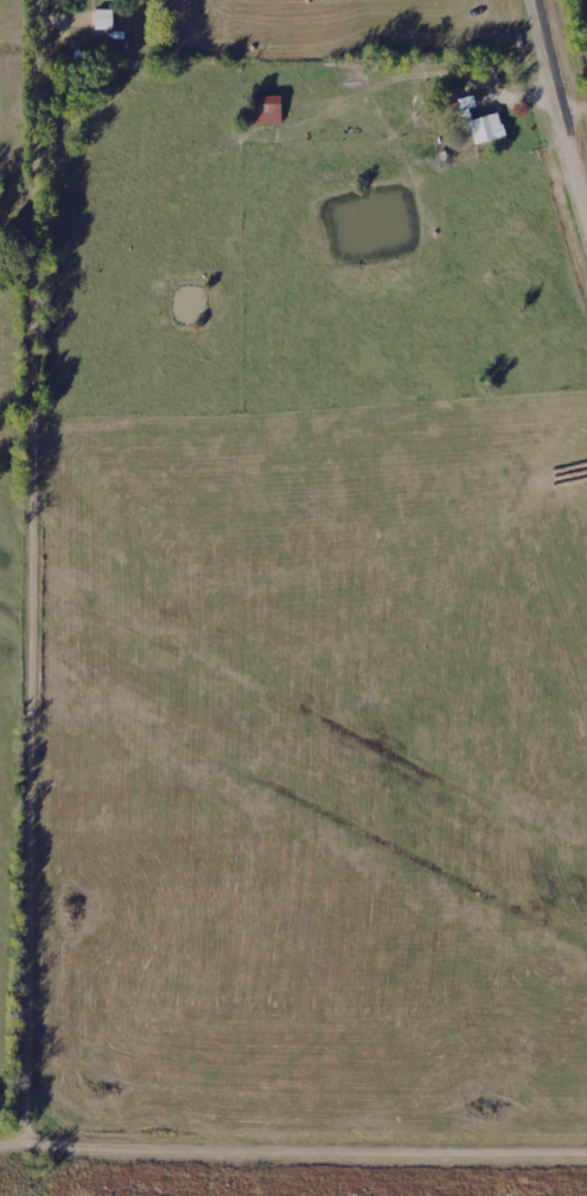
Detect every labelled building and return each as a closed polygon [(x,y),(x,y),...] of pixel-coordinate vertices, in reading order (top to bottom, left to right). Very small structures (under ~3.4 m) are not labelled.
[(95,30),(113,30),(113,11),(95,10),(95,30)] [(282,95),(252,96),(253,123),(282,122),(282,95)]
